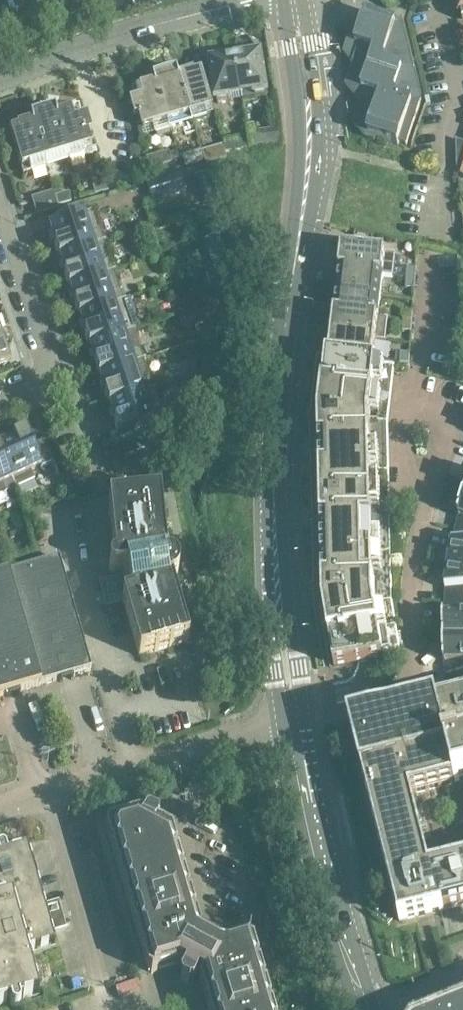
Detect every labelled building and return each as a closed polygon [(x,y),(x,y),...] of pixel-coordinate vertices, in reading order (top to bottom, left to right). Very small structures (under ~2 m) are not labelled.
[(351,27),(344,51),(342,54),(350,63),(352,63),(344,87),(356,100),(360,101),(352,125),(364,138),(373,141),(374,138),(396,145),(397,142),(405,145),(418,106),(417,106),(419,100),(413,74),(400,21),(377,14),(375,18),(373,18),(373,19),(362,24),(361,24),(359,30),(351,27)] [(254,98),(266,96),(259,55),(235,59),(241,96),(253,93),(254,98)] [(241,96),(235,59),(210,63),(217,103),(229,102),(228,98),(241,96)] [(194,69),(179,73),(192,117),(214,110),(202,70),(195,71),(194,69)] [(178,72),(166,75),(154,79),(155,80),(167,124),(192,117),(179,73),(178,72)] [(144,131),(167,124),(155,80),(139,85),(140,87),(132,90),(135,102),(132,103),(136,119),(141,118),(144,131)] [(54,111),(68,155),(91,148),(87,135),(91,133),(86,117),(82,118),(78,106),(69,109),(68,107),(54,111)] [(29,117),(30,119),(31,118),(44,162),(68,155),(54,111),(54,110),(29,117)] [(21,169),(44,162),(31,118),(30,119),(14,123),(15,125),(8,128),(21,169)] [(279,146),(276,131),(254,134),(257,150),(279,146)] [(233,152),(231,138),(222,140),(224,153),(233,152)] [(455,139),(456,164),(462,164),(462,142),(455,139)] [(202,149),(181,155),(184,166),(205,160),(202,149)] [(171,162),(168,151),(147,157),(150,169),(171,162)] [(151,202),(185,191),(181,176),(146,186),(151,202)] [(95,193),(106,190),(104,183),(93,186),(95,193)] [(51,192),(29,199),(34,216),(56,209),(51,192)] [(58,204),(69,201),(67,193),(56,196),(58,204)] [(56,245),(54,245),(58,257),(104,242),(104,241),(92,245),(89,236),(98,232),(92,214),(94,213),(94,212),(49,227),(56,245)] [(342,249),(340,271),(383,277),(393,278),(396,255),(368,252),(369,242),(354,240),(353,250),(342,249)] [(104,243),(104,242),(58,257),(58,258),(60,258),(66,274),(64,275),(68,287),(114,271),(103,275),(99,265),(109,262),(102,243),(104,243)] [(227,255),(212,260),(215,268),(230,263),(227,255)] [(226,284),(221,269),(206,274),(211,289),(226,284)] [(407,269),(407,279),(415,279),(416,269),(407,269)] [(115,272),(114,271),(68,287),(68,288),(70,287),(76,304),(74,304),(78,317),(125,301),(124,300),(113,304),(109,295),(119,291),(112,273),(115,272)] [(337,291),(381,296),(383,277),(340,271),(337,291)] [(415,279),(407,279),(406,289),(415,290),(415,279)] [(337,291),(335,313),(378,318),(381,296),(337,291)] [(125,301),(78,317),(80,317),(86,333),(84,334),(88,346),(135,330),(123,334),(120,324),(129,321),(123,302),(125,301)] [(200,324),(196,311),(178,317),(183,330),(200,324)] [(404,312),(404,322),(412,322),(413,313),(404,312)] [(335,313),(332,336),(376,341),(386,342),(388,319),(378,318),(335,313)] [(412,332),(412,322),(404,322),(403,332),(412,332)] [(135,331),(135,330),(88,346),(88,347),(90,346),(96,363),(94,363),(98,376),(145,360),(145,359),(133,363),(130,353),(139,350),(133,332),(135,331)] [(376,341),(332,336),(330,356),(373,361),(376,341)] [(0,340),(0,366),(9,363),(1,340),(0,340)] [(410,354),(401,353),(400,363),(409,364),(410,354)] [(330,356),(327,356),(319,419),(324,606),(334,667),(368,661),(401,656),(392,599),(388,422),(394,363),(373,361),(330,356)] [(145,360),(98,376),(100,376),(106,392),(104,393),(108,405),(155,389),(155,388),(143,392),(140,383),(149,379),(143,361),(145,360)] [(194,365),(177,371),(180,380),(197,373),(194,365)] [(203,375),(181,382),(184,390),(192,393),(199,391),(203,375)] [(108,406),(110,405),(116,422),(114,422),(119,435),(154,423),(150,412),(160,409),(153,390),(156,390),(155,389),(108,405),(108,406)] [(0,446),(0,453),(17,491),(18,491),(17,489),(35,481),(31,472),(40,467),(41,469),(52,464),(56,474),(57,473),(43,442),(32,447),(25,433),(13,438),(14,440),(0,446)] [(6,494),(2,485),(12,480),(17,492),(17,491),(0,453),(0,496),(6,494)] [(64,501),(74,498),(69,485),(60,488),(64,501)] [(167,560),(160,496),(108,502),(114,560),(111,563),(111,568),(113,572),(118,572),(126,571),(127,585),(113,587),(118,601),(122,600),(139,658),(189,644),(171,583),(176,579),(178,573),(177,566),(173,562),(167,560)] [(449,566),(462,568),(462,531),(456,529),(452,543),(449,566)] [(44,684),(90,671),(59,560),(0,577),(0,697),(44,684)] [(449,566),(445,590),(444,602),(462,604),(462,568),(449,566)] [(444,639),(462,639),(462,604),(444,602),(443,617),(444,639)] [(444,639),(444,664),(445,664),(446,678),(462,677),(462,639),(444,639)] [(157,673),(161,689),(173,686),(169,670),(157,673)] [(348,722),(399,921),(462,904),(462,863),(427,872),(408,794),(462,780),(462,693),(348,722)] [(189,983),(193,982),(199,972),(201,974),(199,978),(208,1009),(274,1009),(254,943),(248,940),(221,948),(200,935),(202,930),(195,906),(173,829),(155,820),(157,816),(156,812),(150,809),(145,811),(144,814),(141,812),(110,821),(107,828),(148,970),(153,972),(179,964),(184,967),(181,974),(183,980),(189,983)] [(19,1005),(18,1000),(40,994),(28,952),(55,944),(27,846),(6,852),(5,848),(1,845),(0,846),(0,1005),(9,1002),(10,1007),(12,1009),(16,1009),(18,1008),(19,1005)]
